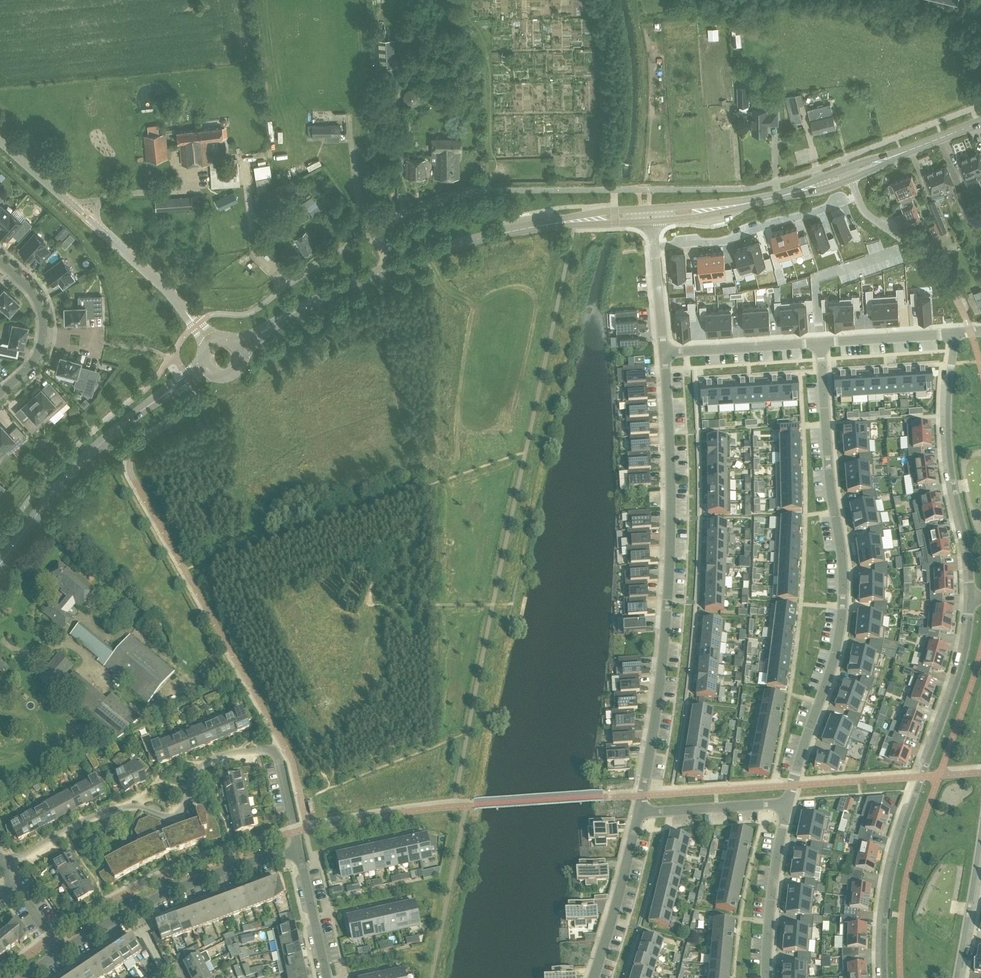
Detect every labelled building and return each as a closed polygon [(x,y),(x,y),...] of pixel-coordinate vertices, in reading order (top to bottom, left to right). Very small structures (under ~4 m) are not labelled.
[(395,66),(393,40),(374,40),(375,66),(395,66)] [(416,91),(412,89),(408,90),(405,93),(404,97),(405,101),(408,104),(412,106),(416,105),(419,102),(420,98),(419,94),(416,91)] [(750,97),(740,97),(741,108),(750,108),(750,97)] [(802,120),(797,101),(786,103),(791,123),(802,120)] [(830,103),(808,109),(811,120),(814,131),(836,126),(833,114),(830,103)] [(169,105),(161,106),(162,115),(170,114),(169,105)] [(752,110),(753,133),(767,132),(767,124),(778,124),(777,111),(767,111),(767,109),(752,110)] [(144,135),(143,135),(146,160),(168,158),(165,132),(154,134),(152,120),(142,121),(144,135)] [(308,125),(308,136),(326,135),(326,141),(340,141),(339,124),(308,125)] [(222,127),(201,129),(204,163),(209,162),(207,138),(223,137),(222,127)] [(204,163),(201,129),(177,131),(178,142),(180,141),(182,164),(187,164),(204,163)] [(459,149),(461,149),(460,137),(431,137),(432,153),(434,152),(437,152),(439,153),(444,153),(444,149),(459,149)] [(459,177),(459,149),(444,149),(444,153),(439,153),(437,152),(434,152),(432,153),(430,155),(430,160),(434,164),(435,164),(435,178),(459,177)] [(969,155),(976,173),(978,178),(980,177),(980,152),(980,151),(969,155)] [(266,153),(251,153),(251,160),(255,160),(255,166),(266,166),(266,153)] [(962,156),(957,158),(958,160),(966,180),(967,183),(972,181),(978,178),(976,173),(969,155),(968,154),(966,155),(962,156)] [(310,169),(324,164),(321,156),(307,161),(310,169)] [(406,159),(406,178),(425,178),(425,159),(406,159)] [(946,164),(935,169),(942,186),(953,181),(946,164)] [(942,186),(935,169),(924,174),(931,191),(933,198),(944,194),(941,186),(942,186)] [(239,173),(211,175),(211,187),(240,185),(239,173)] [(899,196),(903,207),(902,207),(908,224),(921,220),(910,192),(915,190),(918,189),(912,174),(893,181),(893,182),(889,184),(892,191),(896,189),(899,196)] [(967,201),(968,201),(973,198),(969,186),(962,188),(967,201)] [(967,201),(962,188),(956,191),(968,222),(975,219),(968,201),(967,201)] [(252,193),(253,204),(268,193),(268,190),(252,193)] [(220,209),(238,201),(234,191),(216,200),(220,209)] [(180,196),(159,198),(155,198),(156,211),(184,209),(192,208),(192,195),(180,196)] [(297,205),(302,212),(316,202),(312,196),(297,205)] [(933,214),(941,233),(947,231),(940,211),(935,199),(928,202),(933,214)] [(11,213),(0,204),(0,225),(11,213)] [(0,225),(0,232),(7,239),(12,234),(18,239),(31,224),(24,218),(21,222),(11,213),(0,225)] [(845,214),(833,219),(841,239),(852,235),(854,239),(860,237),(860,236),(858,230),(856,225),(850,228),(845,214)] [(927,224),(932,236),(940,233),(936,221),(927,224)] [(822,223),(810,228),(818,248),(830,244),(831,248),(838,246),(833,234),(827,236),(822,223)] [(67,235),(71,232),(64,226),(61,229),(67,235)] [(797,228),(785,231),(791,252),(802,249),(804,255),(811,253),(807,241),(801,243),(797,228)] [(294,238),(305,253),(316,246),(306,230),(294,238)] [(777,250),(771,251),(774,263),(781,262),(779,256),(791,252),(785,231),(773,235),(777,250)] [(34,233),(19,250),(31,260),(35,255),(40,260),(49,250),(44,245),(45,243),(34,233)] [(70,233),(65,239),(70,243),(75,238),(70,233)] [(760,242),(748,246),(754,267),(765,264),(767,268),(773,266),(770,254),(764,256),(760,242)] [(740,264),(734,266),(737,278),(744,276),(742,270),(754,267),(748,246),(736,249),(740,264)] [(724,252),(711,253),(714,275),(726,274),(726,278),(733,278),(731,265),(725,266),(724,252)] [(700,269),(694,270),(696,282),(702,281),(702,277),(714,275),(711,253),(699,255),(700,269)] [(685,254),(672,255),(673,277),(686,276),(686,282),(693,281),(692,269),(686,269),(685,254)] [(63,287),(74,279),(69,273),(71,271),(62,259),(44,272),(53,284),(58,281),(63,287)] [(694,282),(693,282),(686,283),(687,296),(695,295),(694,282)] [(4,288),(0,292),(0,305),(9,313),(12,310),(14,311),(18,306),(17,305),(19,302),(4,288)] [(918,291),(911,291),(912,304),(918,304),(919,319),(932,319),(931,297),(918,298),(918,291)] [(898,299),(886,300),(887,322),(900,321),(898,305),(905,304),(904,292),(897,292),(898,299)] [(873,294),(866,294),(867,307),(873,307),(875,322),(887,322),(886,300),(873,301),(873,294)] [(853,302),(841,303),(843,325),(855,324),(854,308),(860,307),(859,295),(853,295),(853,302)] [(65,322),(86,321),(86,314),(96,313),(95,296),(85,296),(85,306),(64,307),(65,311),(63,311),(63,318),(65,317),(65,322)] [(829,297),(822,297),(823,310),(829,309),(830,325),(843,325),(841,303),(829,304),(829,297)] [(806,305),(794,306),(795,328),(808,327),(807,311),(813,311),(812,298),(806,298),(806,305)] [(707,305),(700,306),(701,318),(707,318),(708,334),(721,333),(719,311),(707,312),(707,305)] [(689,313),(677,314),(678,336),(691,335),(690,319),(696,318),(695,306),(689,306),(689,313)] [(794,306),(781,307),(783,329),(795,328),(794,306)] [(757,308),(744,309),(746,331),(758,330),(757,308)] [(769,308),(757,308),(758,330),(770,329),(769,308)] [(616,327),(638,326),(638,322),(637,309),(615,310),(616,327)] [(732,310),(719,311),(721,333),(733,332),(732,310)] [(2,342),(0,344),(0,352),(14,355),(16,345),(23,346),(27,326),(13,323),(10,322),(8,331),(11,332),(9,343),(2,342)] [(638,326),(616,327),(617,345),(639,344),(639,339),(638,327),(638,326)] [(74,385),(84,388),(82,393),(91,395),(95,382),(86,379),(89,371),(79,368),(80,361),(60,356),(59,360),(57,359),(56,365),(58,366),(56,370),(77,375),(74,385)] [(646,384),(645,380),(645,367),(623,368),(623,377),(624,386),(646,384)] [(930,370),(914,371),(916,393),(932,392),(930,370)] [(914,371),(898,372),(900,394),(915,393),(916,393),(914,371)] [(898,372),(882,373),(884,395),(900,394),(898,372)] [(882,373),(866,375),(868,396),(884,395),(882,373)] [(866,375),(850,376),(852,397),(868,396),(866,375)] [(850,376),(834,377),(835,399),(852,397),(850,376)] [(797,379),(780,381),(782,402),(798,401),(797,379)] [(780,381),(764,382),(766,403),(782,402),(780,381)] [(764,382),(748,383),(750,405),(766,403),(764,382)] [(748,383),(732,384),(734,406),(750,405),(748,383)] [(628,395),(628,402),(628,403),(647,402),(647,397),(646,385),(646,384),(624,386),(625,395),(628,395)] [(732,384),(716,385),(718,407),(734,406),(732,384)] [(716,385),(700,386),(701,408),(718,407),(716,385)] [(34,394),(32,396),(49,416),(66,401),(57,390),(49,397),(39,386),(31,392),(34,394)] [(49,416),(32,396),(30,398),(28,396),(20,402),(31,414),(23,421),(32,431),(49,416)] [(625,403),(626,420),(648,419),(648,414),(647,402),(628,403),(628,402),(625,403)] [(52,416),(57,421),(66,414),(61,408),(52,416)] [(648,419),(626,420),(627,429),(630,429),(630,437),(649,436),(649,431),(648,419)] [(919,420),(906,420),(907,439),(931,438),(930,425),(919,426),(919,420)] [(5,447),(9,452),(26,436),(17,426),(9,433),(0,423),(0,442),(5,447)] [(857,430),(842,431),(843,443),(869,442),(871,442),(870,423),(857,424),(857,430)] [(799,430),(779,431),(780,442),(780,443),(799,442),(799,430)] [(649,436),(630,437),(631,454),(649,453),(650,453),(650,449),(649,436)] [(707,438),(707,449),(730,449),(729,438),(726,438),(707,438)] [(931,438),(907,439),(908,458),(921,456),(920,450),(931,449),(931,438)] [(780,442),(777,442),(777,455),(780,455),(780,454),(799,454),(799,442),(780,443),(780,442)] [(869,442),(843,443),(844,456),(859,455),(859,461),(872,460),(872,454),(869,454),(869,442)] [(707,449),(707,460),(726,460),(730,460),(730,449),(707,449)] [(650,470),(650,466),(649,453),(631,454),(627,454),(628,471),(628,472),(649,470),(650,470)] [(799,454),(780,454),(780,455),(780,465),(780,466),(799,465),(799,454)] [(909,465),(907,465),(908,477),(911,477),(911,476),(934,473),(932,462),(922,463),(921,456),(908,458),(909,465)] [(707,460),(707,471),(726,471),(726,470),(726,460),(707,460)] [(860,467),(845,468),(846,481),(871,479),(872,479),(874,479),(872,460),(859,461),(860,467)] [(780,465),(775,465),(775,466),(775,477),(800,476),(799,465),(780,466),(780,465)] [(628,472),(628,471),(629,489),(651,488),(650,483),(649,470),(628,472)] [(707,471),(707,482),(730,481),(730,470),(726,470),(726,471),(707,471)] [(934,473),(911,476),(911,477),(912,488),(913,495),(926,493),(925,486),(935,485),(934,473)] [(800,476),(775,477),(776,488),(800,488),(800,476)] [(871,479),(846,481),(847,493),(862,492),(863,498),(876,496),(875,490),(872,491),(872,479),(871,479)] [(707,482),(707,492),(730,492),(730,481),(707,482)] [(800,488),(776,488),(776,500),(800,499),(800,488)] [(707,492),(707,503),(730,503),(730,492),(707,492)] [(915,502),(912,503),(915,515),(917,514),(940,509),(937,497),(927,500),(926,493),(913,495),(915,502)] [(864,504),(850,507),(852,519),(877,514),(875,502),(877,502),(876,496),(863,498),(864,504)] [(800,499),(776,500),(776,512),(800,511),(800,499)] [(659,508),(658,502),(630,504),(630,510),(659,508)] [(707,503),(708,514),(730,514),(730,503),(707,503)] [(940,509),(917,514),(921,531),(933,529),(932,523),(943,520),(940,509)] [(650,512),(628,513),(628,523),(631,523),(632,530),(632,531),(649,530),(651,530),(650,525),(650,512)] [(877,514),(852,519),(855,531),(869,528),(870,534),(883,532),(879,513),(877,514)] [(776,519),(776,531),(800,532),(800,520),(776,519)] [(708,523),(707,535),(726,535),(727,524),(708,523)] [(933,529),(921,531),(923,537),(925,549),(930,548),(948,544),(945,533),(935,535),(933,529)] [(632,530),(627,531),(628,548),(628,549),(649,547),(650,547),(650,542),(649,530),(632,531),(632,530)] [(776,531),(775,542),(799,543),(800,532),(776,531)] [(871,540),(856,543),(858,555),(883,551),(881,539),(884,539),(883,532),(870,534),(871,540)] [(707,535),(707,545),(728,546),(728,547),(729,547),(730,535),(726,535),(707,535)] [(775,542),(774,554),(798,555),(799,543),(775,542)] [(930,548),(925,549),(927,560),(928,566),(940,565),(940,558),(950,556),(948,544),(930,548)] [(707,545),(707,556),(725,557),(728,557),(728,547),(728,546),(707,545)] [(628,548),(627,548),(628,566),(629,566),(648,565),(650,564),(649,559),(649,547),(628,549),(628,548)] [(883,551),(858,555),(860,567),(874,565),(874,571),(887,570),(887,563),(885,563),(883,551)] [(774,554),(774,565),(798,566),(798,555),(774,554)] [(707,556),(706,567),(725,568),(725,567),(725,557),(707,556)] [(63,629),(73,618),(65,611),(73,602),(80,608),(96,590),(76,574),(75,576),(61,565),(50,579),(63,590),(61,592),(67,598),(60,607),(53,602),(44,613),(63,629)] [(629,566),(629,573),(630,583),(647,582),(649,582),(649,577),(648,565),(629,566)] [(774,565),(773,577),(778,577),(797,577),(798,566),(774,565)] [(928,566),(922,567),(922,572),(926,573),(927,584),(929,584),(934,584),(952,583),(952,571),(941,572),(940,565),(928,566)] [(706,567),(706,578),(725,578),(725,579),(728,579),(729,567),(725,567),(725,568),(706,567)] [(903,569),(904,585),(911,585),(912,585),(911,572),(909,572),(909,569),(903,569)] [(859,578),(859,590),(885,590),(885,591),(887,591),(887,570),(874,571),(874,578),(859,578)] [(778,588),(797,589),(797,577),(778,577),(778,588)] [(706,578),(706,589),(724,589),(725,579),(725,578),(706,578)] [(630,583),(625,583),(626,593),(629,593),(629,600),(645,599),(648,599),(648,594),(647,582),(630,583)] [(934,584),(929,584),(929,596),(930,602),(942,602),(942,595),(953,595),(952,583),(934,584)] [(773,587),(772,600),(796,601),(797,589),(778,588),(773,587)] [(706,589),(705,599),(724,600),(724,601),(726,601),(727,589),(724,589),(706,589)] [(859,590),(859,603),(874,603),(874,609),(886,610),(887,603),(885,603),(885,591),(885,590),(859,590)] [(627,601),(624,601),(625,618),(626,618),(644,617),(647,616),(646,611),(645,599),(629,600),(627,601)] [(705,599),(705,611),(724,611),(724,601),(724,600),(705,599)] [(930,602),(928,619),(951,622),(952,611),(942,609),(942,602),(930,602)] [(772,606),(770,618),(794,621),(795,609),(772,606)] [(858,614),(857,626),(882,629),(882,628),(883,617),(886,617),(886,610),(874,609),(873,615),(858,614)] [(625,618),(622,618),(623,635),(625,635),(645,634),(645,629),(644,617),(626,618),(625,618)] [(770,618),(769,629),(792,632),(794,621),(770,618)] [(928,619),(926,637),(938,640),(939,633),(950,634),(951,622),(928,619)] [(703,620),(702,632),(721,634),(724,634),(725,622),(703,620)] [(99,659),(97,661),(148,703),(175,671),(130,634),(116,652),(80,623),(70,636),(99,659)] [(857,626),(855,638),(870,640),(869,646),(882,648),(883,641),(884,629),(882,628),(882,629),(857,626)] [(769,629),(767,641),(772,642),(772,641),(791,643),(792,632),(769,629)] [(721,634),(702,632),(701,643),(720,644),(721,634)] [(926,637),(921,654),(944,661),(947,649),(936,646),(938,640),(926,637)] [(772,642),(771,652),(790,655),(791,643),(772,641),(772,642)] [(701,643),(700,653),(719,655),(720,645),(720,644),(701,643)] [(853,649),(850,661),(875,667),(875,668),(877,668),(882,648),(869,646),(867,653),(853,649)] [(769,663),(769,664),(788,666),(790,655),(771,652),(769,663)] [(719,655),(700,653),(699,664),(718,666),(719,656),(719,655)] [(918,667),(916,672),(928,675),(930,669),(941,672),(944,661),(921,654),(921,655),(919,661),(918,667)] [(39,678),(54,690),(74,667),(59,655),(39,678)] [(638,676),(641,676),(641,671),(640,658),(618,659),(619,669),(622,669),(622,676),(622,677),(638,676)] [(10,667),(0,660),(0,670),(5,674),(10,667)] [(850,661),(847,673),(862,677),(860,683),(872,686),(874,679),(872,679),(875,668),(875,667),(850,661)] [(764,663),(763,675),(768,675),(787,677),(788,666),(769,664),(769,663),(764,663)] [(698,675),(717,676),(718,666),(699,664),(698,675)] [(912,677),(914,671),(905,668),(902,674),(912,678),(912,677)] [(74,672),(63,685),(95,713),(92,717),(120,742),(141,717),(112,693),(106,700),(74,672)] [(916,672),(910,689),(932,697),(936,686),(926,682),(928,675),(916,672)] [(716,687),(717,676),(698,675),(697,685),(716,687)] [(768,675),(766,687),(785,689),(787,677),(768,675)] [(636,693),(639,693),(639,688),(638,676),(622,677),(622,676),(619,676),(620,685),(617,685),(617,694),(636,693)] [(843,684),(839,696),(865,705),(872,686),(860,683),(857,689),(843,684)] [(234,684),(229,687),(233,693),(237,690),(234,684)] [(720,687),(716,687),(697,685),(696,697),(719,699),(720,687)] [(910,689),(904,706),(916,710),(918,704),(928,708),(932,697),(910,689)] [(219,692),(211,695),(213,702),(214,701),(215,703),(222,700),(219,692)] [(633,711),(637,711),(637,706),(636,693),(617,694),(614,694),(615,704),(618,703),(618,711),(633,710),(633,711)] [(764,694),(762,706),(782,710),(785,698),(764,694)] [(211,695),(204,698),(208,704),(213,702),(211,695)] [(839,696),(835,707),(849,712),(847,718),(859,723),(865,705),(839,696)] [(762,706),(760,717),(780,721),(782,710),(762,706)] [(904,706),(898,723),(920,731),(924,720),(914,716),(916,710),(904,706)] [(692,708),(691,720),(699,721),(706,722),(711,723),(712,718),(713,711),(703,710),(702,710),(692,708)] [(631,728),(635,728),(634,723),(633,711),(633,710),(618,711),(611,711),(612,721),(615,721),(616,728),(616,729),(631,728)] [(242,712),(231,716),(238,734),(249,729),(246,723),(252,719),(246,711),(242,712)] [(180,713),(174,716),(176,722),(182,720),(180,713)] [(224,714),(219,716),(228,737),(238,734),(231,716),(227,718),(224,714)] [(174,716),(168,718),(171,725),(176,722),(174,716)] [(219,716),(209,720),(218,741),(228,737),(219,716)] [(760,717),(757,728),(778,732),(780,721),(760,717)] [(831,719),(826,730),(850,739),(854,728),(856,729),(859,723),(847,718),(845,724),(831,719)] [(161,719),(154,723),(157,728),(163,725),(161,719)] [(209,720),(199,724),(207,745),(218,741),(209,720)] [(691,720),(689,731),(698,733),(709,734),(711,723),(706,722),(699,721),(691,720)] [(157,728),(154,723),(147,727),(150,732),(157,728)] [(894,734),(891,740),(903,744),(905,738),(915,742),(920,731),(898,723),(894,734)] [(191,732),(197,749),(207,745),(199,724),(200,728),(191,732)] [(612,729),(613,747),(628,746),(632,745),(632,740),(631,728),(616,729),(616,728),(612,729)] [(757,728),(755,739),(775,743),(778,732),(757,728)] [(826,730),(822,742),(836,747),(834,753),(846,757),(848,752),(846,751),(850,739),(826,730)] [(689,731),(687,743),(696,744),(708,746),(709,734),(698,733),(689,731)] [(181,736),(188,753),(197,749),(191,732),(181,736)] [(150,762),(157,761),(158,765),(170,760),(163,743),(161,739),(151,743),(149,736),(141,739),(147,753),(149,753),(150,762)] [(172,739),(179,757),(188,753),(181,736),(172,739)] [(886,738),(882,749),(887,752),(884,759),(906,767),(911,755),(909,754),(901,751),(903,744),(891,740),(886,738)] [(172,739),(163,743),(170,760),(179,757),(172,739)] [(755,739),(753,750),(773,755),(775,743),(755,739)] [(112,743),(105,747),(110,756),(117,752),(112,743)] [(686,750),(685,754),(695,755),(696,755),(706,757),(708,746),(696,744),(687,743),(686,750)] [(628,746),(613,747),(606,747),(608,773),(628,772),(630,772),(630,771),(628,746)] [(753,750),(751,762),(771,766),(773,755),(753,750)] [(93,753),(86,757),(94,770),(100,767),(97,760),(94,754),(93,753)] [(119,755),(135,786),(139,784),(145,782),(143,775),(148,770),(140,763),(137,765),(135,763),(131,766),(129,763),(128,753),(119,755)] [(818,755),(814,768),(822,770),(836,774),(840,762),(844,763),(846,757),(834,753),(832,759),(818,755)] [(685,754),(684,765),(699,767),(703,768),(704,768),(706,757),(696,755),(695,755),(685,754)] [(135,786),(119,755),(112,762),(118,767),(120,772),(116,773),(117,776),(112,777),(114,787),(120,787),(125,793),(131,788),(135,786)] [(771,766),(751,762),(748,773),(769,777),(771,766)] [(74,765),(68,768),(72,774),(77,771),(74,765)] [(682,772),(682,777),(688,778),(688,784),(695,784),(695,779),(702,780),(703,775),(703,774),(704,769),(704,768),(703,768),(699,767),(684,765),(682,772)] [(221,786),(223,792),(249,787),(246,775),(251,774),(251,775),(261,773),(260,771),(260,768),(250,770),(250,768),(228,771),(229,779),(224,780),(225,785),(221,786)] [(65,780),(63,773),(57,776),(61,782),(65,780)] [(61,782),(57,776),(51,779),(56,785),(61,782)] [(95,779),(85,785),(93,801),(104,796),(102,792),(107,788),(100,780),(97,782),(95,779)] [(39,785),(41,790),(41,789),(42,791),(49,787),(46,782),(39,785)] [(75,790),(84,806),(93,801),(85,785),(75,790)] [(249,787),(223,792),(224,798),(228,798),(229,802),(247,798),(245,788),(249,787)] [(66,795),(75,811),(84,806),(75,790),(66,795)] [(26,793),(20,796),(23,802),(28,799),(26,793)] [(57,799),(66,816),(75,811),(66,795),(57,799)] [(23,802),(20,796),(15,799),(18,805),(23,802)] [(226,808),(228,813),(249,809),(247,798),(229,802),(230,806),(226,808)] [(848,798),(844,812),(849,813),(853,800),(848,798)] [(867,798),(861,817),(886,825),(889,813),(879,810),(883,798),(867,799),(867,798)] [(39,809),(48,826),(58,820),(49,804),(46,799),(37,804),(39,809)] [(57,799),(49,804),(58,820),(66,816),(57,799)] [(39,809),(30,814),(38,831),(48,826),(39,809)] [(249,809),(228,813),(228,814),(231,813),(233,823),(251,819),(249,809)] [(109,870),(100,875),(102,879),(109,887),(116,882),(115,881),(123,876),(123,877),(124,877),(124,876),(131,872),(131,873),(132,872),(139,868),(140,868),(148,864),(148,865),(149,864),(148,864),(156,860),(156,861),(157,860),(165,856),(165,855),(170,853),(170,854),(179,851),(180,851),(188,848),(188,847),(196,844),(196,845),(197,845),(197,844),(206,841),(206,843),(220,839),(218,830),(212,816),(205,818),(203,813),(202,813),(202,812),(201,811),(200,811),(199,812),(198,812),(197,813),(197,814),(197,815),(197,816),(199,824),(196,825),(195,821),(180,826),(165,832),(161,830),(159,823),(149,819),(140,823),(136,833),(139,839),(138,844),(130,847),(121,852),(112,856),(115,862),(113,863),(111,862),(106,865),(109,870)] [(802,815),(799,827),(824,832),(824,833),(826,833),(830,814),(818,812),(816,818),(802,815)] [(30,814),(20,819),(31,839),(36,837),(35,833),(38,831),(30,814)] [(863,818),(857,837),(870,840),(872,833),(882,836),(886,825),(861,817),(863,818)] [(31,839),(20,819),(10,825),(10,826),(6,828),(9,837),(15,836),(18,841),(29,836),(30,839),(31,839)] [(251,819),(233,823),(236,834),(237,834),(239,840),(249,837),(248,832),(254,830),(251,819)] [(616,839),(614,819),(588,821),(588,829),(587,829),(588,841),(595,840),(595,846),(606,846),(607,846),(606,840),(616,839)] [(799,827),(797,839),(811,842),(810,848),(823,851),(824,844),(822,844),(824,833),(824,832),(799,827)] [(732,829),(730,841),(750,845),(753,834),(732,829)] [(687,850),(690,839),(670,834),(667,846),(668,846),(687,850)] [(851,835),(849,845),(855,846),(853,857),(876,862),(878,850),(868,848),(870,840),(857,837),(851,835)] [(415,838),(419,859),(430,856),(430,857),(431,857),(427,837),(419,837),(415,838)] [(415,838),(403,841),(408,861),(419,859),(415,838)] [(403,841),(392,843),(397,864),(408,861),(403,841)] [(730,841),(727,852),(748,856),(750,845),(730,841)] [(392,843),(381,846),(386,866),(397,864),(392,843)] [(381,846),(370,848),(375,868),(386,866),(381,846)] [(668,846),(665,857),(685,862),(688,850),(687,850),(668,846)] [(370,848),(359,851),(363,871),(375,868),(370,848)] [(794,852),(792,864),(817,868),(817,869),(820,869),(823,851),(810,848),(809,854),(794,852)] [(359,851),(348,853),(352,873),(363,871),(359,851)] [(727,852),(725,863),(745,868),(748,856),(727,852)] [(54,866),(61,876),(76,866),(70,856),(69,857),(64,853),(54,860),(57,865),(54,866)] [(352,873),(348,853),(336,856),(341,876),(352,873)] [(682,873),(685,862),(665,857),(662,868),(682,873)] [(853,857),(848,877),(861,879),(863,871),(873,873),(876,862),(853,857)] [(578,862),(579,870),(578,870),(579,882),(585,881),(585,887),(596,886),(596,887),(597,886),(597,880),(606,880),(605,860),(578,862)] [(725,863),(723,874),(743,879),(745,868),(725,863)] [(792,864),(790,877),(805,879),(804,885),(817,887),(818,880),(816,880),(817,869),(817,868),(792,864)] [(76,866),(61,876),(66,885),(62,887),(63,887),(85,873),(84,873),(82,875),(76,866)] [(679,884),(682,873),(662,868),(659,879),(679,884)] [(338,869),(331,871),(334,884),(341,882),(338,869)] [(85,873),(63,887),(68,896),(88,884),(85,881),(89,878),(85,873)] [(721,882),(720,886),(724,886),(740,890),(743,879),(723,874),(721,882)] [(848,877),(846,897),(869,900),(870,888),(860,887),(861,879),(848,877)] [(677,895),(679,884),(659,879),(656,890),(677,895)] [(278,880),(267,884),(274,901),(284,897),(278,880)] [(50,883),(44,887),(48,892),(53,888),(50,883)] [(88,884),(68,896),(69,897),(72,894),(78,904),(83,901),(86,905),(96,900),(93,895),(94,894),(88,884)] [(267,884),(257,888),(264,905),(274,901),(267,884)] [(788,890),(787,902),(812,905),(814,893),(816,893),(817,887),(804,885),(803,891),(788,890)] [(720,886),(718,897),(725,898),(738,901),(740,890),(724,886),(720,886)] [(257,888),(247,892),(253,908),(264,905),(257,888)] [(674,906),(677,895),(656,890),(654,901),(674,906)] [(247,892),(237,896),(243,912),(253,908),(247,892)] [(56,896),(50,900),(54,905),(59,902),(59,901),(60,901),(56,896)] [(237,896),(227,899),(233,916),(243,912),(237,896)] [(725,898),(718,897),(715,908),(736,913),(738,901),(725,898)] [(846,897),(843,917),(856,918),(856,919),(857,910),(867,912),(869,900),(846,897)] [(227,899),(217,903),(223,920),(233,916),(227,899)] [(594,901),(568,903),(568,910),(567,911),(568,922),(574,922),(574,928),(585,927),(586,927),(586,921),(595,921),(594,901)] [(671,917),(674,906),(654,901),(651,912),(671,917)] [(59,902),(54,905),(59,912),(63,907),(59,902)] [(787,902),(786,914),(788,914),(789,915),(800,916),(800,922),(813,923),(813,917),(811,917),(812,905),(787,902)] [(217,903),(207,907),(213,923),(223,920),(217,903)] [(415,903),(403,906),(407,926),(418,924),(419,924),(415,903)] [(403,906),(392,908),(396,928),(407,926),(403,906)] [(207,907),(197,910),(203,927),(213,923),(207,907)] [(392,908),(381,911),(385,931),(396,928),(392,908)] [(197,910),(186,914),(193,931),(203,927),(197,910)] [(381,911),(370,913),(374,933),(385,931),(381,911)] [(668,928),(671,917),(651,912),(648,923),(668,928)] [(370,913),(358,915),(363,936),(374,933),(370,913)] [(186,914),(176,918),(182,935),(193,931),(186,914)] [(363,936),(358,915),(347,918),(351,939),(352,938),(363,936)] [(840,917),(839,926),(843,926),(842,938),(843,938),(847,938),(866,938),(866,927),(855,926),(856,919),(856,918),(843,917),(840,917)] [(176,918),(166,922),(172,938),(182,935),(176,918)] [(714,920),(712,932),(733,934),(734,922),(714,920)] [(16,922),(8,928),(21,944),(29,937),(16,922)] [(172,938),(166,922),(156,926),(158,932),(152,935),(157,946),(164,944),(163,942),(172,938)] [(785,927),(784,939),(809,941),(809,942),(811,942),(813,923),(800,922),(800,928),(785,927)] [(272,931),(275,942),(297,937),(295,926),(272,931)] [(0,935),(0,936),(10,949),(19,943),(20,944),(21,944),(8,928),(0,935)] [(711,944),(732,945),(733,934),(712,932),(711,944)] [(264,935),(267,944),(274,942),(271,933),(264,935)] [(2,956),(10,949),(0,936),(0,953),(2,956)] [(660,954),(663,942),(644,936),(640,947),(660,954)] [(213,937),(208,940),(210,946),(216,943),(213,937)] [(297,937),(275,942),(277,952),(282,951),(299,947),(297,937)] [(132,938),(123,944),(133,959),(141,953),(142,955),(148,951),(142,940),(136,943),(132,938)] [(842,949),(842,958),(855,958),(855,950),(865,950),(866,938),(847,938),(843,938),(842,938),(842,949)] [(784,939),(783,952),(798,953),(797,959),(810,960),(810,954),(808,953),(809,942),(809,941),(784,939)] [(210,946),(208,940),(202,943),(205,948),(210,946)] [(123,944),(114,950),(124,965),(133,959),(123,944)] [(711,944),(710,955),(731,957),(732,945),(711,944)] [(193,947),(188,950),(191,955),(196,953),(193,947)] [(302,958),(299,947),(282,951),(277,952),(279,963),(282,962),(302,958)] [(657,964),(660,954),(640,947),(637,958),(657,964)] [(114,950),(105,956),(115,971),(124,965),(114,950)] [(185,958),(191,955),(188,950),(183,953),(185,958)] [(710,955),(709,966),(730,968),(731,957),(710,955)] [(105,956),(96,962),(106,977),(115,971),(105,956)] [(188,974),(204,965),(199,956),(183,964),(188,974)] [(304,969),(302,958),(282,962),(279,963),(277,963),(279,974),(284,973),(287,972),(304,969)] [(653,975),(657,964),(637,958),(633,969),(653,975)] [(842,958),(842,967),(843,967),(843,977),(848,977),(866,977),(865,965),(855,966),(855,958),(842,958)] [(782,977),(805,977),(808,977),(808,966),(810,966),(810,960),(797,959),(797,965),(782,965),(782,977)] [(87,968),(93,977),(104,977),(106,977),(96,962),(87,968)] [(155,974),(159,972),(155,964),(151,966),(155,974)] [(204,965),(188,974),(190,977),(202,977),(209,974),(204,965)] [(708,977),(713,977),(729,977),(730,968),(709,966),(708,977)] [(78,974),(80,977),(93,977),(87,968),(78,974)] [(250,969),(244,972),(246,977),(252,975),(257,973),(256,968),(250,969)] [(572,968),(551,969),(552,977),(546,977),(573,977),(572,968)] [(304,969),(287,972),(288,977),(306,977),(304,969)] [(653,975),(633,969),(631,977),(652,977),(653,975)]
